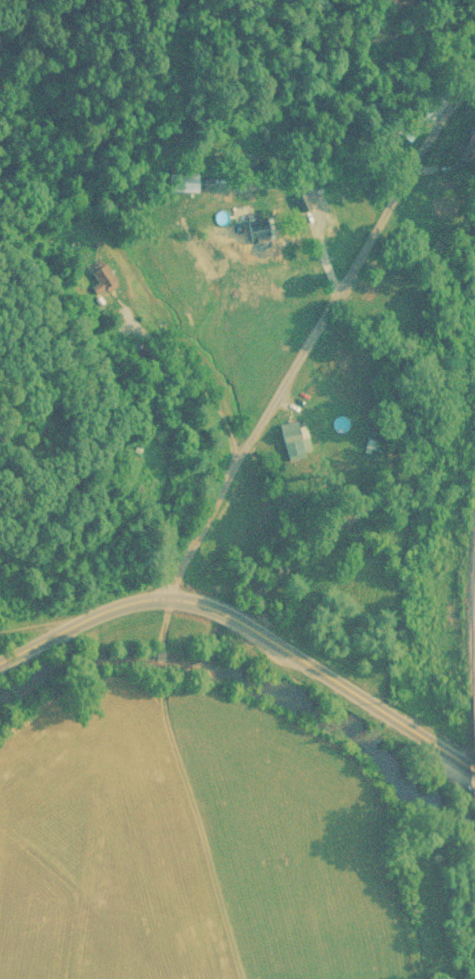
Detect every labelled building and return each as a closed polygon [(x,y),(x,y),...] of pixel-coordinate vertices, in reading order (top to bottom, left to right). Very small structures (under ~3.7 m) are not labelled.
[(403,0),(380,0),(378,2),(389,13),(403,0)] [(387,154),(400,136),(391,130),(379,148),(387,154)] [(164,190),(196,190),(196,172),(164,172),(164,190)] [(293,195),(297,208),(306,205),(301,191),(293,195)] [(115,280),(104,260),(89,269),(100,289),(115,280)] [(304,424),(297,426),(295,419),(274,425),(284,460),(312,452),(304,424)]
